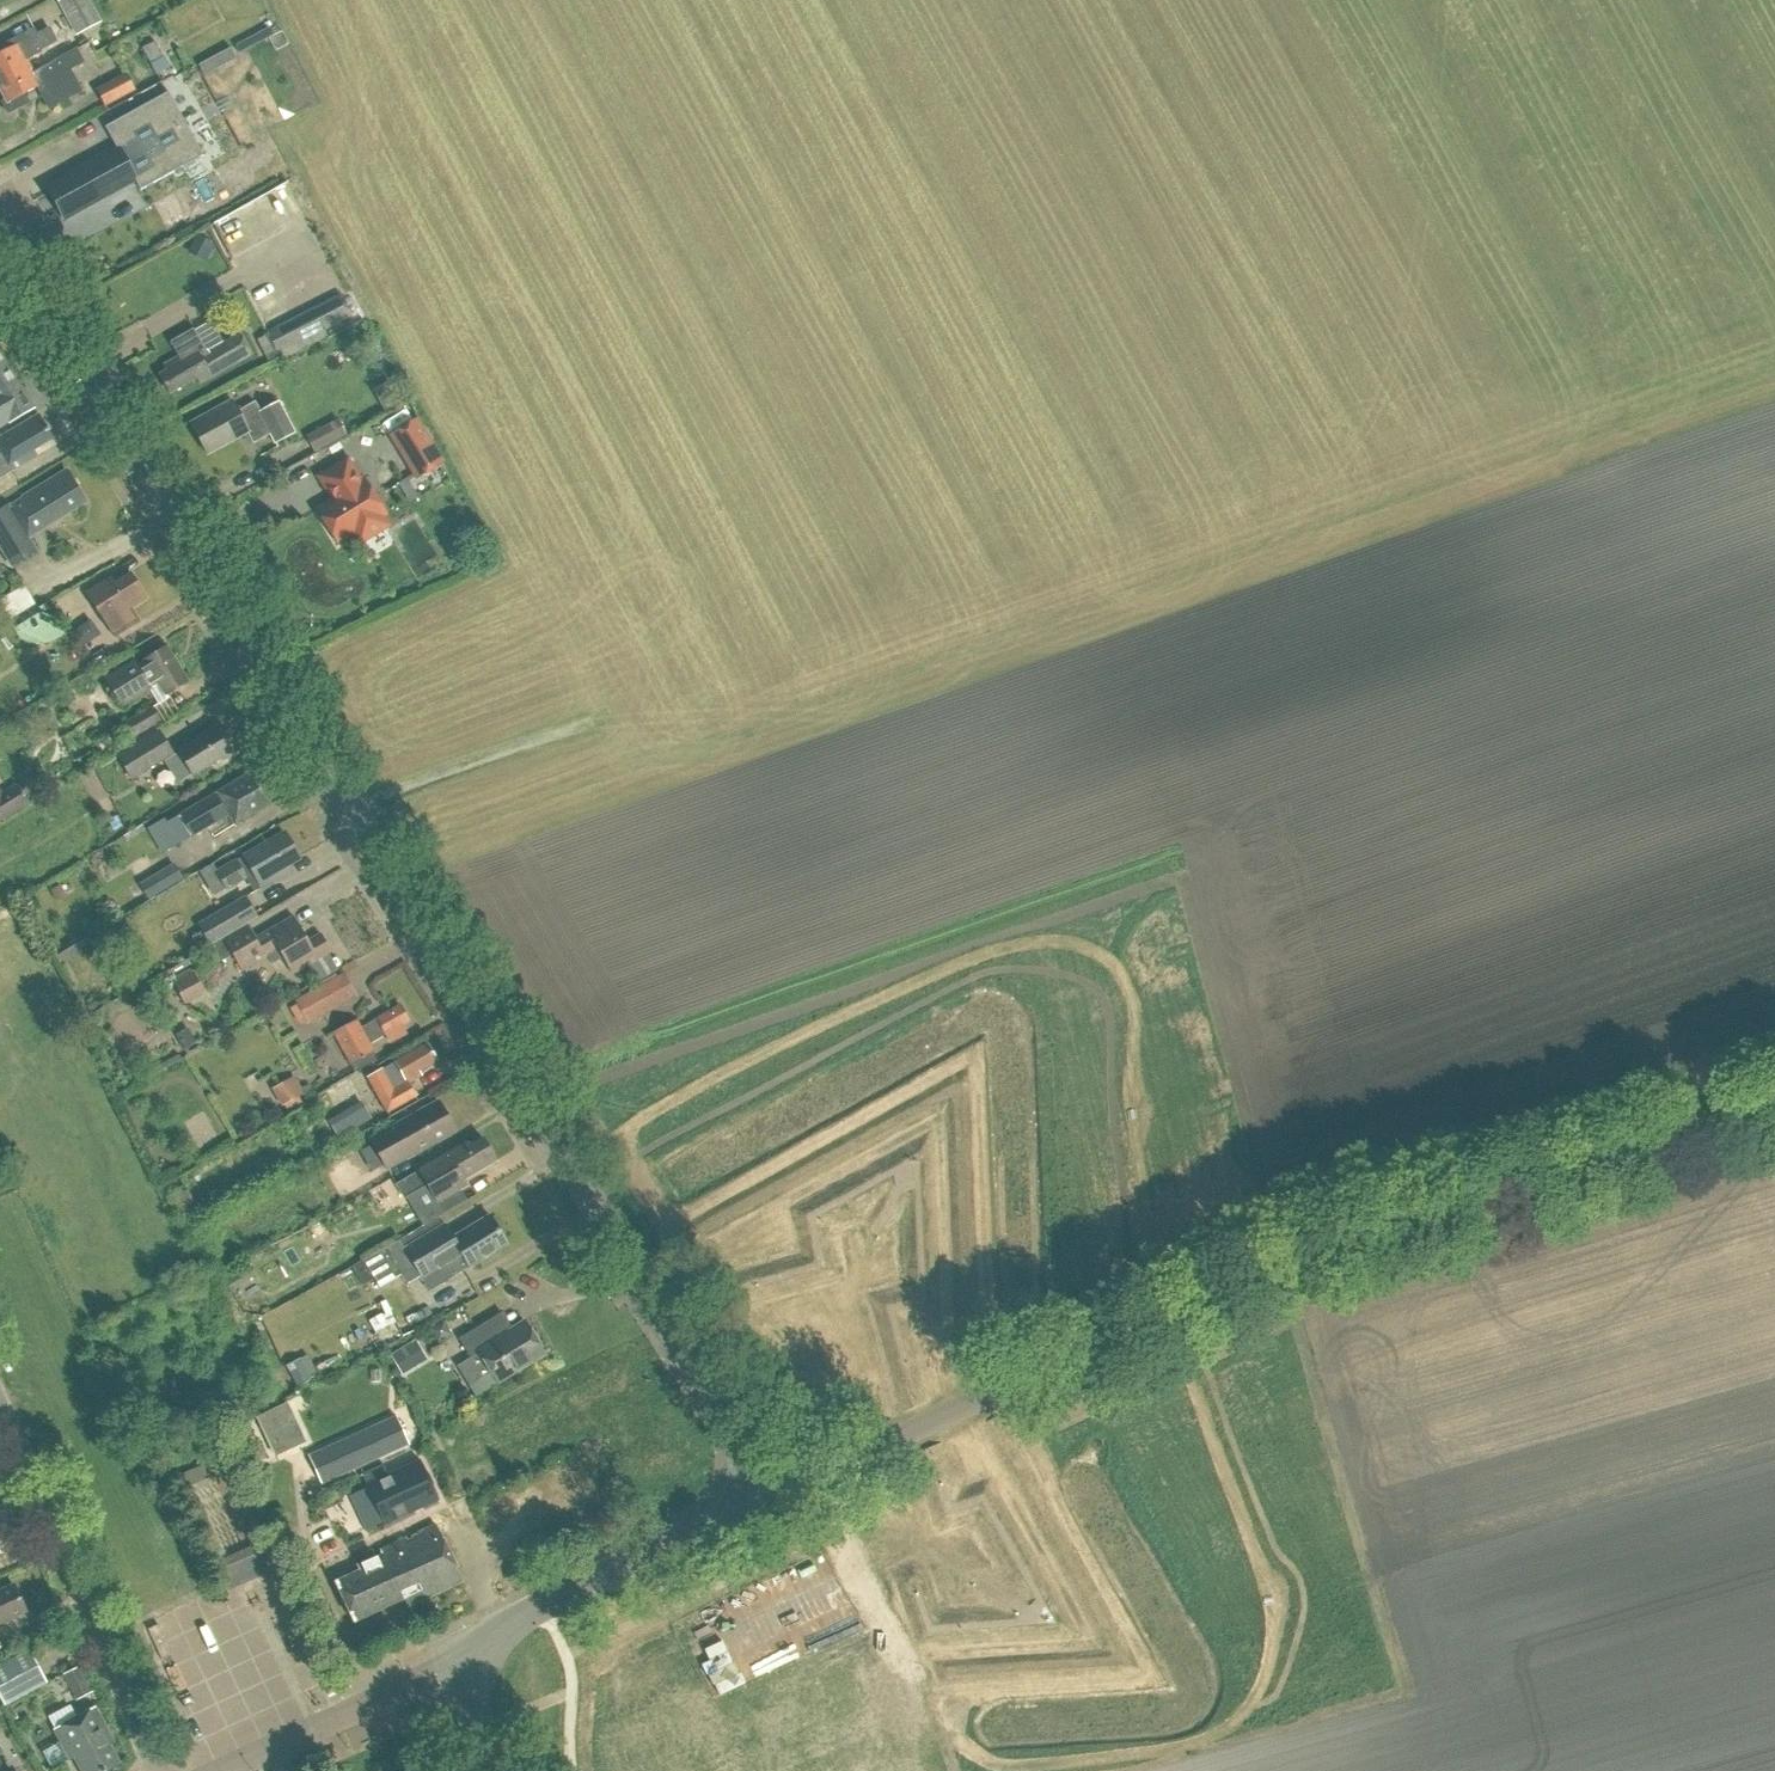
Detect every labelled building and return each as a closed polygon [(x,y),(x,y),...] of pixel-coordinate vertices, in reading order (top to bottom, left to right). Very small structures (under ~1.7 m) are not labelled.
[(71,33),(96,21),(86,0),(55,0),(71,33)] [(29,65),(26,59),(40,52),(39,51),(56,42),(49,28),(37,35),(34,29),(14,39),(17,44),(0,53),(0,80),(29,65)] [(91,47),(98,70),(126,61),(119,39),(91,47)] [(154,41),(141,48),(156,73),(168,66),(154,41)] [(5,113),(25,103),(21,95),(37,87),(48,108),(81,91),(69,70),(83,62),(76,50),(55,61),(55,62),(34,73),(29,65),(0,80),(0,90),(4,99),(0,101),(0,102),(5,113)] [(94,89),(103,105),(132,89),(123,73),(94,89)] [(47,188),(49,187),(66,217),(64,218),(64,220),(66,219),(135,180),(141,190),(203,156),(168,92),(105,127),(117,148),(48,186),(46,187),(47,188)] [(196,235),(191,244),(209,254),(214,245),(196,235)] [(266,331),(280,357),(326,334),(323,328),(351,314),(341,293),(266,331)] [(166,371),(159,375),(170,394),(196,378),(199,384),(212,377),(251,355),(239,335),(206,354),(193,330),(171,342),(179,356),(163,365),(166,371)] [(17,380),(0,352),(0,390),(17,380)] [(9,422),(9,423),(34,408),(17,380),(0,390),(0,427),(9,422)] [(254,402),(237,412),(231,401),(190,423),(207,455),(247,433),(253,443),(270,434),(275,443),(294,434),(277,402),(260,412),(254,402)] [(384,430),(413,478),(441,461),(412,413),(384,430)] [(0,437),(0,478),(12,471),(37,456),(34,450),(53,439),(38,414),(0,437)] [(314,454),(346,436),(338,420),(305,438),(314,454)] [(354,532),(360,541),(386,525),(380,515),(382,514),(363,482),(361,484),(347,461),(320,477),(334,500),(319,509),(338,541),(354,532)] [(26,537),(84,501),(66,471),(24,497),(25,498),(9,508),(8,507),(0,512),(0,544),(13,565),(35,551),(26,537)] [(116,637),(140,621),(131,607),(146,598),(130,573),(114,583),(111,578),(87,592),(116,637)] [(22,583),(0,597),(0,605),(10,622),(36,607),(22,583)] [(189,680),(167,646),(138,664),(135,660),(106,679),(123,706),(159,684),(166,695),(189,680)] [(121,729),(130,743),(162,722),(153,708),(121,729)] [(178,750),(193,774),(232,750),(217,726),(178,750)] [(171,750),(158,728),(116,752),(129,774),(171,750)] [(267,806),(250,774),(149,828),(162,852),(230,815),(234,824),(267,806)] [(25,800),(13,780),(0,788),(0,814),(25,800)] [(285,866),(300,858),(285,832),(218,871),(227,887),(254,872),(263,887),(288,873),(285,866)] [(151,877),(140,884),(149,899),(161,892),(151,877)] [(60,886),(51,891),(56,900),(65,895),(60,886)] [(193,925),(204,944),(253,915),(242,896),(193,925)] [(278,949),(293,973),(331,951),(321,933),(308,940),(294,916),(257,937),(249,923),(223,937),(242,970),(278,949)] [(341,972),(291,1000),(305,1024),(355,996),(341,972)] [(193,973),(173,984),(183,1002),(203,991),(193,973)] [(335,1031),(340,1038),(357,1067),(374,1057),(369,1049),(374,1046),(369,1038),(384,1028),(389,1036),(405,1026),(400,1019),(408,1014),(399,999),(360,1022),(356,1016),(347,1021),(348,1023),(335,1031)] [(187,1031),(177,1036),(183,1048),(194,1043),(187,1031)] [(386,1113),(416,1096),(408,1081),(422,1073),(420,1068),(437,1059),(427,1041),(366,1076),(386,1113)] [(292,1075),(270,1088),(280,1106),(302,1093),(292,1075)] [(438,1101),(373,1137),(370,1139),(387,1169),(455,1131),(438,1101)] [(343,1111),(326,1120),(336,1137),(352,1128),(343,1111)] [(469,1145),(466,1141),(418,1170),(396,1183),(405,1199),(427,1186),(444,1213),(465,1201),(458,1189),(455,1184),(463,1179),(496,1161),(482,1138),(469,1145)] [(444,1223),(403,1248),(414,1266),(421,1278),(461,1254),(469,1267),(507,1244),(488,1214),(452,1237),(444,1223)] [(399,1241),(355,1265),(365,1283),(375,1278),(379,1285),(414,1266),(403,1248),(399,1241)] [(380,1313),(367,1320),(374,1333),(387,1326),(380,1313)] [(460,1336),(472,1357),(480,1352),(497,1380),(544,1352),(524,1318),(505,1330),(496,1314),(460,1336)] [(416,1341),(391,1355),(403,1376),(428,1361),(416,1341)] [(299,1359),(285,1366),(296,1388),(311,1381),(299,1359)] [(288,1405),(257,1419),(275,1459),(306,1444),(288,1405)] [(356,1412),(361,1424),(378,1417),(374,1406),(356,1412)] [(388,1418),(301,1458),(315,1488),(402,1447),(388,1418)] [(420,1458),(366,1483),(384,1522),(396,1517),(401,1527),(412,1521),(407,1511),(438,1497),(420,1458)] [(357,1571),(335,1581),(352,1620),(402,1597),(406,1606),(461,1580),(462,1579),(436,1522),(416,1531),(412,1521),(401,1527),(405,1537),(379,1551),(381,1555),(354,1565),(357,1571)] [(26,1611),(14,1584),(0,1590),(0,1623),(26,1611)] [(3,1703),(44,1681),(28,1650),(0,1665),(0,1698),(3,1703)] [(93,1694),(81,1668),(64,1676),(76,1702),(93,1694)] [(70,1757),(74,1755),(83,1770),(102,1770),(118,1763),(105,1740),(110,1738),(94,1709),(55,1729),(70,1757)]
